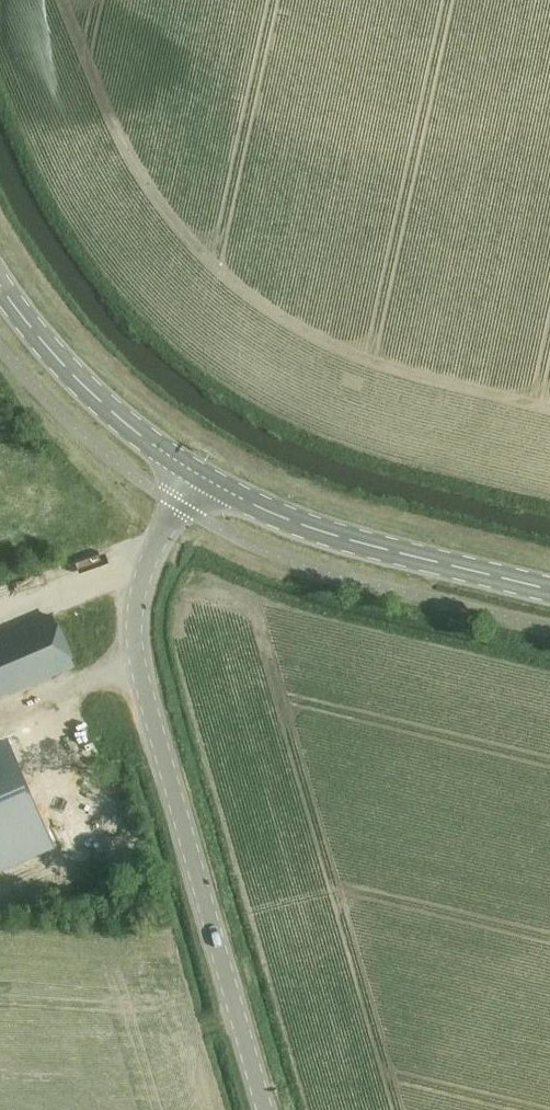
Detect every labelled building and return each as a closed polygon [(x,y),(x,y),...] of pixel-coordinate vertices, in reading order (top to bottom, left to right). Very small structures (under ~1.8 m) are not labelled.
[(74,666),(53,616),(0,639),(0,697),(74,666)] [(10,740),(0,744),(0,864),(53,841),(10,740)]
